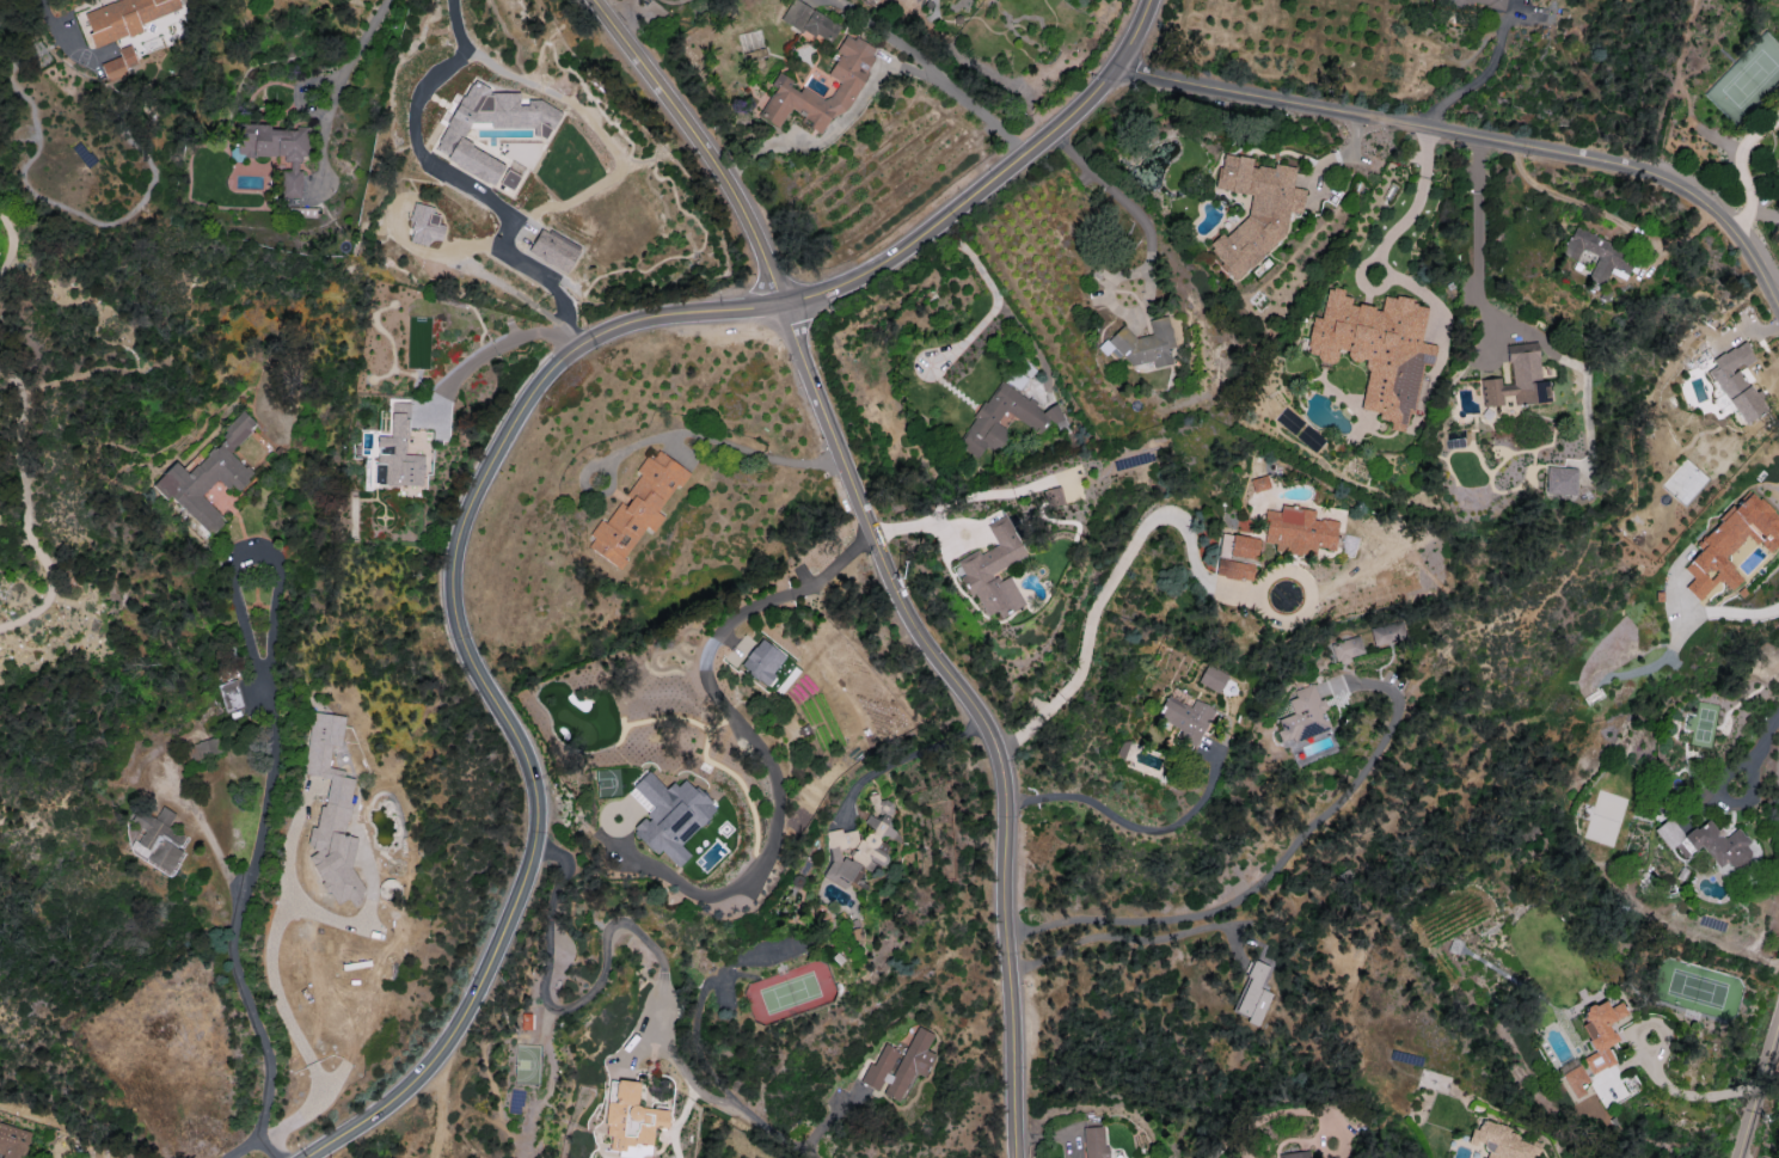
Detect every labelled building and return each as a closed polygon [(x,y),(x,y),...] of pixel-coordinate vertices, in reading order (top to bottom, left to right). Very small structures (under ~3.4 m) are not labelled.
[(95,47),(142,30),(140,23),(181,8),(178,0),(116,0),(82,12),(95,47)] [(797,0),(791,0),(780,18),(829,45),(840,25),(797,0)] [(1431,1),(1475,8),(1475,4),(1504,9),(1506,0),(1431,0),(1431,1)] [(759,118),(780,126),(782,119),(791,108),(820,133),(822,134),(860,88),(875,46),(843,35),(837,52),(829,75),(839,83),(827,98),(800,88),(798,91),(777,73),(776,72),(771,86),(775,89),(765,101),(759,118)] [(120,57),(100,63),(106,81),(139,71),(131,44),(117,49),(120,57)] [(495,184),(504,161),(464,144),(464,127),(533,128),(533,136),(549,136),(560,110),(535,99),(519,99),(519,92),(501,92),(470,78),(435,150),(446,155),(446,163),(495,184)] [(237,156),(290,156),(290,169),(281,169),(281,198),(300,198),(300,158),(307,159),(308,127),(285,127),(285,129),(270,129),(270,124),(237,124),(237,156)] [(1295,167),(1275,164),(1271,167),(1258,165),(1255,167),(1246,157),(1223,154),(1221,164),(1218,167),(1215,189),(1251,194),(1247,216),(1225,235),(1219,234),(1211,241),(1210,251),(1234,280),(1285,237),(1289,211),(1301,213),(1305,189),(1292,187),(1295,167)] [(428,246),(429,238),(441,241),(444,225),(437,224),(440,210),(413,205),(406,242),(428,246)] [(580,249),(541,226),(527,251),(565,273),(580,249)] [(1635,256),(1575,226),(1561,253),(1575,261),(1582,248),(1598,256),(1587,278),(1602,286),(1612,266),(1626,274),(1635,256)] [(1404,433),(1424,363),(1431,365),(1437,346),(1419,341),(1429,306),(1384,293),(1379,310),(1350,302),(1352,295),(1328,288),(1319,318),(1314,316),(1303,354),(1334,363),(1337,352),(1370,362),(1357,407),(1379,413),(1377,418),(1390,422),(1388,428),(1404,433)] [(1149,320),(1151,334),(1129,339),(1128,332),(1101,337),(1105,357),(1125,353),(1128,366),(1151,361),(1152,367),(1171,363),(1168,348),(1174,347),(1168,316),(1149,320)] [(1743,424),(1766,409),(1740,369),(1755,359),(1743,341),(1711,360),(1715,366),(1708,370),(1743,424)] [(1550,401),(1548,380),(1540,380),(1537,350),(1508,352),(1511,385),(1500,385),(1499,377),(1480,379),(1482,406),(1504,405),(1550,401)] [(957,446),(978,457),(984,447),(990,451),(1000,446),(1007,435),(1002,426),(997,423),(1003,412),(1042,433),(1048,421),(1062,429),(1067,427),(1056,403),(1040,411),(1035,401),(999,381),(989,399),(981,403),(957,446)] [(375,485),(423,486),(423,455),(406,454),(407,402),(391,402),(390,436),(376,436),(375,485)] [(153,484),(210,535),(225,518),(201,497),(218,478),(235,493),(253,473),(230,453),(256,423),(243,411),(188,473),(173,461),(153,484)] [(619,568),(645,526),(653,532),(663,516),(659,514),(687,470),(656,451),(651,459),(645,456),(635,471),(639,473),(622,500),(620,499),(605,523),(599,519),(589,535),(594,538),(588,548),(619,568)] [(1545,494),(1576,494),(1576,468),(1546,467),(1545,494)] [(1250,478),(1251,491),(1269,489),(1267,476),(1250,478)] [(1041,490),(1045,508),(1063,503),(1059,486),(1041,490)] [(1750,533),(1769,551),(1778,541),(1778,525),(1776,522),(1778,519),(1778,518),(1749,489),(1695,546),(1700,550),(1682,568),(1693,578),(1684,587),(1698,601),(1719,579),(1731,591),(1743,578),(1725,560),(1750,533)] [(1334,549),(1338,522),(1314,518),(1315,510),(1280,505),(1279,512),(1267,510),(1262,542),(1274,544),(1274,550),(1305,555),(1306,545),(1334,549)] [(1026,556),(1006,515),(986,524),(997,545),(980,553),(978,549),(953,561),(970,595),(975,593),(986,616),(997,610),(1000,617),(1024,605),(1010,575),(998,581),(993,571),(1026,556)] [(1255,560),(1259,539),(1221,532),(1218,554),(1255,560)] [(1251,582),(1254,565),(1218,558),(1215,575),(1251,582)] [(1370,627),(1372,644),(1403,641),(1401,623),(1370,627)] [(1363,655),(1359,637),(1331,643),(1336,661),(1363,655)] [(739,666),(767,687),(775,677),(771,674),(784,656),(760,638),(739,666)] [(225,712),(244,707),(236,679),(217,684),(225,712)] [(1293,713),(1277,719),(1281,729),(1276,731),(1282,746),(1329,729),(1322,710),(1324,709),(1315,685),(1286,695),(1293,713)] [(1194,699),(1190,708),(1167,696),(1157,717),(1180,728),(1174,738),(1194,748),(1214,708),(1194,699)] [(326,777),(319,828),(310,826),(306,849),(319,851),(314,888),(334,891),(332,900),(352,903),(362,838),(345,835),(354,778),(344,777),(345,770),(328,767),(331,745),(340,746),(345,716),(312,711),(303,774),(326,777)] [(216,736),(193,744),(198,759),(221,751),(216,736)] [(1127,742),(1117,740),(1113,759),(1123,761),(1127,742)] [(716,808),(682,776),(668,790),(647,771),(631,787),(653,808),(644,818),(643,818),(631,831),(656,855),(660,850),(678,867),(690,854),(680,846),(716,808)] [(825,832),(830,858),(829,866),(823,872),(842,891),(847,885),(865,887),(863,878),(874,865),(892,862),(882,853),(888,847),(878,838),(897,834),(889,826),(890,816),(893,813),(890,801),(878,799),(877,793),(869,795),(869,799),(872,812),(863,822),(874,833),(860,836),(854,830),(843,832),(839,829),(825,832)] [(168,875),(182,850),(177,847),(183,836),(167,827),(174,813),(161,806),(154,819),(142,812),(134,825),(140,828),(129,848),(139,854),(142,848),(148,852),(143,861),(168,875)] [(1682,835),(1670,817),(1655,827),(1677,861),(1702,845),(1716,868),(1726,862),(1729,868),(1753,853),(1737,828),(1723,837),(1710,818),(1682,835)] [(1258,1024),(1272,993),(1259,988),(1269,966),(1253,959),(1231,1012),(1258,1024)] [(1614,1064),(1606,1045),(1616,1041),(1608,1023),(1627,1015),(1621,1001),(1607,1007),(1604,1000),(1580,1010),(1585,1023),(1581,1025),(1593,1053),(1581,1058),(1588,1074),(1614,1064)] [(898,1102),(911,1072),(924,1077),(934,1054),(926,1050),(933,1034),(913,1025),(902,1051),(883,1043),(874,1064),(868,1062),(859,1082),(881,1092),(880,1094),(898,1102)] [(1591,1085),(1579,1064),(1561,1074),(1573,1095),(1591,1085)] [(636,1106),(639,1082),(617,1079),(614,1102),(608,1101),(603,1134),(611,1135),(609,1149),(637,1152),(637,1154),(649,1155),(653,1127),(666,1129),(668,1111),(636,1106)] [(1521,1136),(1504,1125),(1481,1119),(1470,1135),(1487,1145),(1483,1157),(1531,1157),(1533,1155),(1538,1156),(1542,1142),(1521,1136)] [(0,1120),(0,1152),(2,1152),(1,1157),(24,1157),(31,1127),(0,1120)] [(1104,1126),(1083,1127),(1085,1157),(1106,1157),(1104,1126)]
